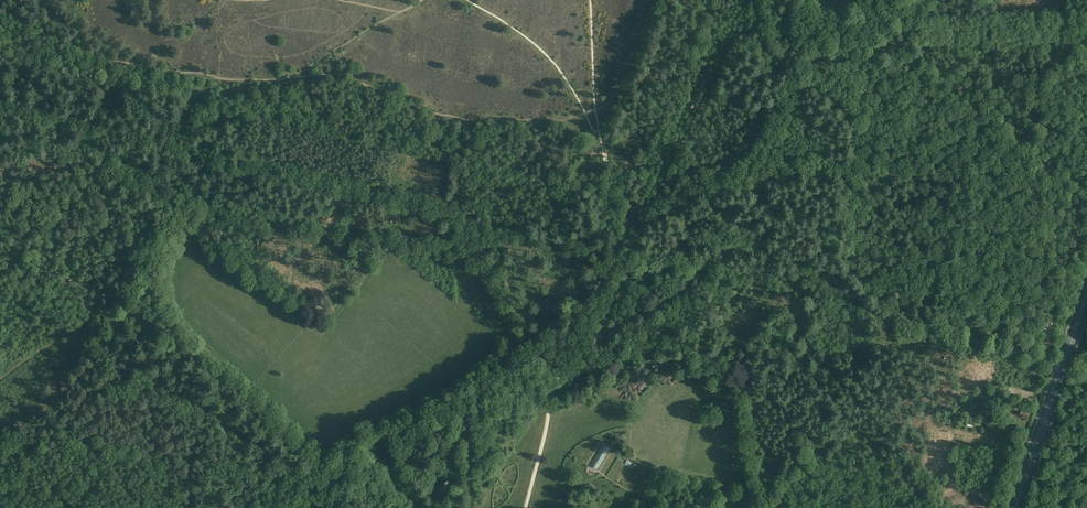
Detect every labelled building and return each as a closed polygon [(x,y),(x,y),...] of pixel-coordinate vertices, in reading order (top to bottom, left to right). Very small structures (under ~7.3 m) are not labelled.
[(1021,408),(1019,415),(1022,415),(1022,417),(1026,418),(1029,410),(1021,408)] [(603,444),(590,464),(597,469),(610,448),(603,444)] [(443,474),(439,487),(447,489),(451,476),(443,474)]
